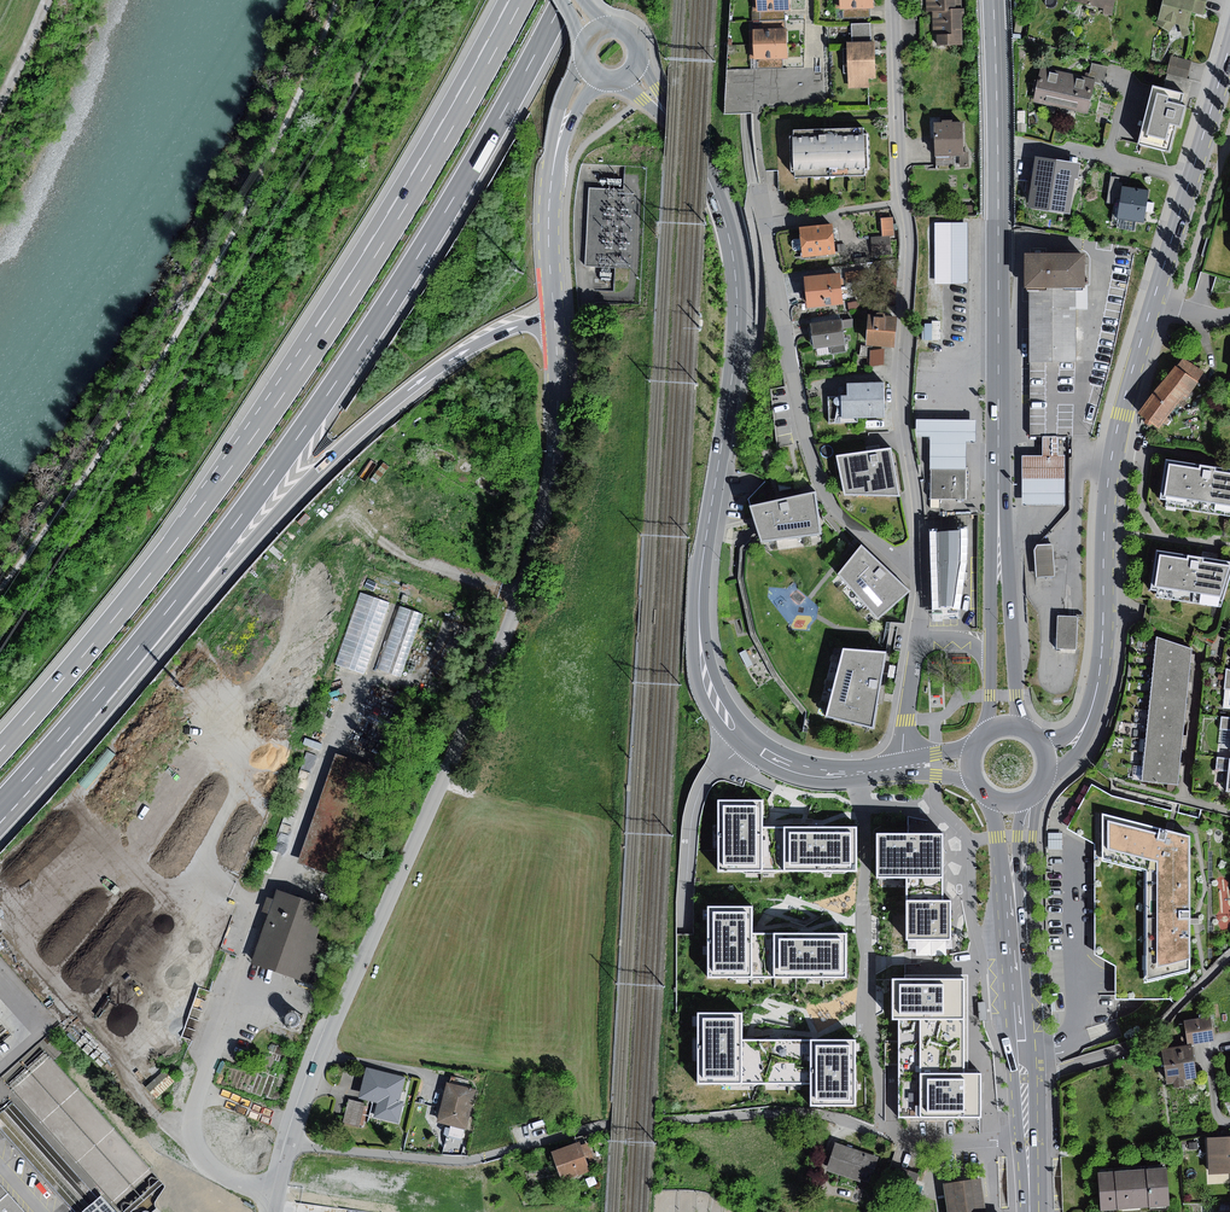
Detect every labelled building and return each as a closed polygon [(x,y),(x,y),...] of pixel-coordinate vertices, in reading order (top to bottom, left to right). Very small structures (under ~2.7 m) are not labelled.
[(752,12),(761,11),(785,10),(789,10),(789,0),(752,0),(752,12)] [(836,9),(842,9),(870,8),(874,8),(873,0),(836,0),(836,9)] [(926,11),(932,11),(933,35),(938,46),(964,44),(963,19),(967,19),(967,7),(958,7),(958,1),(964,1),(964,0),(926,0),(926,11)] [(1073,0),(1104,9),(1103,14),(1112,15),(1116,0),(1073,0)] [(1159,19),(1156,24),(1170,32),(1175,24),(1178,25),(1188,27),(1192,12),(1203,14),(1206,0),(1164,0),(1159,19)] [(870,8),(842,9),(843,18),(870,17),(870,8)] [(761,11),(762,21),(786,20),(785,10),(761,11)] [(1017,16),(1014,32),(1022,33),(1024,17),(1017,16)] [(753,21),(754,30),(786,29),(786,20),(762,21),(753,21)] [(852,24),(852,42),(870,42),(870,24),(852,24)] [(1188,27),(1178,25),(1183,37),(1191,35),(1188,27)] [(749,30),(749,44),(786,43),(786,29),(754,30),(749,30)] [(852,42),(848,42),(848,88),(869,88),(869,78),(876,78),(875,42),(870,42),(857,42),(852,42)] [(786,43),(749,44),(750,59),(757,59),(783,58),(787,58),(786,43)] [(1191,62),(1171,56),(1167,72),(1187,77),(1191,62)] [(783,58),(757,59),(757,68),(783,67),(783,58)] [(1108,67),(1092,63),(1089,78),(1096,79),(1105,81),(1108,67)] [(1068,73),(1041,67),(1033,101),(1060,107),(1068,73)] [(1089,78),(1068,73),(1060,107),(1088,113),(1096,79),(1089,78)] [(1185,94),(1153,86),(1138,143),(1169,151),(1176,125),(1181,127),(1186,107),(1182,106),(1185,94)] [(942,123),(934,123),(935,157),(960,156),(965,156),(963,122),(952,123),(952,120),(942,120),(942,123)] [(1026,124),(1018,124),(1018,133),(1027,132),(1027,124),(1026,124)] [(864,128),(794,130),(794,137),(791,137),(792,172),(795,172),(795,177),(865,175),(865,170),(869,170),(868,133),(864,133),(864,128)] [(965,156),(960,156),(960,167),(969,167),(969,156),(965,156)] [(1080,164),(1036,157),(1028,207),(1070,214),(1075,179),(1078,180),(1080,164)] [(1120,198),(1122,187),(1123,182),(1119,182),(1120,177),(1111,175),(1107,202),(1114,203),(1114,197),(1120,198)] [(1148,190),(1122,187),(1120,198),(1118,219),(1136,222),(1144,222),(1147,207),(1148,190)] [(600,267),(604,190),(590,189),(586,266),(600,267)] [(893,217),(882,218),(883,235),(894,234),(893,217)] [(1136,222),(1118,219),(1117,228),(1135,230),(1136,222)] [(968,223),(935,223),(935,284),(964,283),(964,282),(968,282),(968,223)] [(833,224),(800,227),(801,238),(802,251),(803,257),(836,254),(833,224)] [(890,236),(871,237),(873,256),(892,255),(890,236)] [(802,251),(801,238),(794,239),(791,242),(792,249),(795,251),(802,251)] [(1086,253),(1026,254),(1027,287),(1030,287),(1087,286),(1086,253)] [(866,270),(845,272),(847,282),(867,280),(866,270)] [(841,273),(805,277),(808,308),(844,304),(841,273)] [(1076,287),(1030,287),(1030,361),(1076,361),(1076,287)] [(859,302),(848,303),(849,312),(860,310),(859,302)] [(897,317),(869,315),(866,345),(894,348),(897,317)] [(842,319),(811,324),(815,349),(830,346),(845,344),(846,344),(844,329),(842,320),(842,319)] [(853,319),(842,320),(844,329),(853,327),(853,319)] [(845,344),(830,346),(832,354),(846,352),(845,344)] [(1183,356),(1177,365),(1198,381),(1205,371),(1183,356)] [(1076,361),(1030,361),(1030,436),(1043,436),(1058,436),(1092,435),(1111,362),(1076,361)] [(1175,364),(1156,389),(1178,405),(1184,396),(1188,398),(1200,382),(1198,381),(1177,365),(1175,364)] [(849,397),(843,397),(844,420),(884,418),(883,382),(849,384),(849,397)] [(1156,389),(1139,413),(1160,429),(1178,405),(1156,389)] [(955,420),(917,420),(916,436),(931,436),(931,468),(966,468),(966,442),(976,442),(976,420),(955,420)] [(1034,455),(1022,455),(1022,504),(1034,504),(1065,505),(1065,455),(1058,455),(1058,436),(1043,436),(1043,455),(1034,455)] [(901,495),(892,449),(837,456),(846,495),(901,495)] [(1167,460),(1161,499),(1167,500),(1167,507),(1229,516),(1229,469),(1167,460)] [(966,468),(931,468),(931,498),(967,499),(966,468)] [(821,534),(816,492),(778,500),(751,506),(762,542),(821,534)] [(966,530),(933,533),(936,606),(958,606),(960,595),(965,561),(966,530)] [(910,591),(862,545),(839,574),(879,620),(910,591)] [(1038,545),(1035,550),(1036,577),(1055,576),(1053,545),(1038,545)] [(1158,551),(1152,590),(1158,591),(1156,598),(1221,607),(1229,579),(1229,562),(1158,551)] [(361,592),(336,664),(365,674),(390,603),(361,592)] [(400,607),(377,669),(401,677),(423,615),(400,607)] [(1068,616),(1058,616),(1057,647),(1067,647),(1077,647),(1079,617),(1068,616)] [(1150,625),(1146,632),(1153,636),(1157,629),(1150,625)] [(1192,649),(1157,637),(1155,655),(1191,659),(1191,654),(1192,649)] [(886,652),(844,649),(828,716),(875,729),(880,696),(886,652)] [(745,650),(736,655),(743,669),(753,665),(745,650)] [(1191,659),(1155,655),(1154,669),(1190,672),(1191,663),(1191,659)] [(897,666),(890,665),(887,677),(894,678),(897,666)] [(1190,672),(1154,669),(1152,683),(1189,686),(1189,682),(1190,672)] [(1189,686),(1152,683),(1151,697),(1187,700),(1188,691),(1189,686)] [(1187,700),(1151,697),(1149,710),(1186,714),(1186,710),(1187,700)] [(1186,714),(1149,710),(1148,725),(1184,729),(1185,720),(1186,714)] [(1222,717),(1220,729),(1222,729),(1229,730),(1229,717),(1222,717)] [(1184,729),(1148,725),(1146,739),(1183,742),(1183,737),(1184,729)] [(1222,729),(1220,747),(1229,748),(1229,730),(1222,729)] [(1183,742),(1146,739),(1145,753),(1181,757),(1182,747),(1183,742)] [(376,767),(336,753),(299,862),(339,876),(376,767)] [(1181,757),(1145,753),(1143,766),(1180,770),(1180,766),(1181,757)] [(1217,758),(1216,770),(1228,771),(1226,791),(1229,792),(1229,759),(1217,758)] [(1104,760),(1100,765),(1105,770),(1110,765),(1104,760)] [(1180,770),(1143,766),(1141,781),(1178,785),(1179,775),(1180,770)] [(1095,844),(1096,955),(1115,965),(1117,999),(1171,999),(1191,971),(1191,921),(1191,836),(1170,832),(1166,831),(1172,810),(1112,797),(1092,785),(1070,829),(1095,844)] [(764,872),(764,827),(764,824),(764,800),(719,800),(719,827),(719,872),(764,872)] [(858,827),(764,827),(764,872),(858,872),(858,827)] [(906,878),(945,878),(944,833),(908,833),(877,833),(877,878),(906,878)] [(1062,833),(1048,833),(1048,850),(1063,849),(1062,833)] [(945,878),(906,878),(906,941),(945,941),(952,941),(952,900),(945,900),(945,878)] [(328,907),(277,889),(252,960),(314,983),(328,944),(316,940),(328,907)] [(753,979),(753,934),(753,929),(753,907),(708,907),(708,934),(708,979),(753,979)] [(753,934),(753,979),(796,979),(847,979),(847,934),(807,934),(753,934)] [(135,1023),(156,986),(139,977),(157,945),(146,939),(133,962),(132,961),(125,973),(115,968),(107,983),(94,976),(86,991),(113,1005),(111,1009),(135,1023)] [(898,1047),(965,1048),(965,1021),(965,979),(892,978),(892,1021),(898,1021),(898,1047)] [(986,1002),(978,1003),(979,1021),(987,1020),(986,1002)] [(286,1024),(288,1026),(290,1027),(293,1027),(295,1027),(298,1026),(299,1024),(300,1022),(300,1019),(300,1017),(298,1015),(296,1013),(294,1012),(292,1012),(289,1013),(287,1015),(286,1017),(285,1019),(285,1022),(286,1024)] [(1200,1018),(1184,1021),(1187,1044),(1214,1040),(1211,1018),(1214,1018),(1213,1012),(1199,1014),(1200,1018)] [(697,1086),(743,1086),(743,1040),(743,1038),(743,1013),(698,1013),(698,1040),(697,1086)] [(743,1040),(743,1086),(812,1086),(812,1040),(776,1040),(749,1040),(743,1040)] [(812,1040),(812,1086),(812,1107),(857,1107),(857,1040),(817,1040),(812,1040)] [(965,1048),(898,1047),(897,1118),(964,1118),(982,1119),(983,1074),(965,1074),(965,1048)] [(1192,1047),(1162,1051),(1167,1084),(1174,1083),(1175,1088),(1187,1086),(1186,1079),(1197,1078),(1192,1047)] [(406,1078),(366,1068),(358,1098),(378,1103),(374,1117),(399,1123),(404,1101),(400,1100),(406,1078)] [(450,1072),(447,1082),(468,1088),(471,1077),(450,1072)] [(468,1088),(447,1082),(437,1122),(451,1126),(464,1129),(467,1130),(477,1090),(468,1088)] [(366,1104),(349,1100),(343,1123),(360,1127),(366,1104)] [(464,1129),(451,1126),(448,1136),(461,1140),(464,1129)] [(1207,1138),(1208,1176),(1229,1175),(1229,1137),(1207,1138)] [(579,1142),(551,1152),(562,1181),(590,1171),(589,1167),(581,1145),(579,1142)] [(588,1142),(581,1145),(589,1167),(597,1164),(588,1142)] [(876,1157),(838,1143),(828,1169),(867,1183),(876,1157)] [(898,1167),(891,1186),(912,1193),(918,1174),(898,1167)] [(1168,1168),(1099,1172),(1101,1210),(1172,1205),(1168,1168)] [(982,1178),(943,1184),(947,1211),(987,1211),(982,1178)] [(0,1184),(0,1211),(25,1211),(0,1184)] [(101,1195),(98,1198),(82,1211),(116,1211),(101,1195)]
